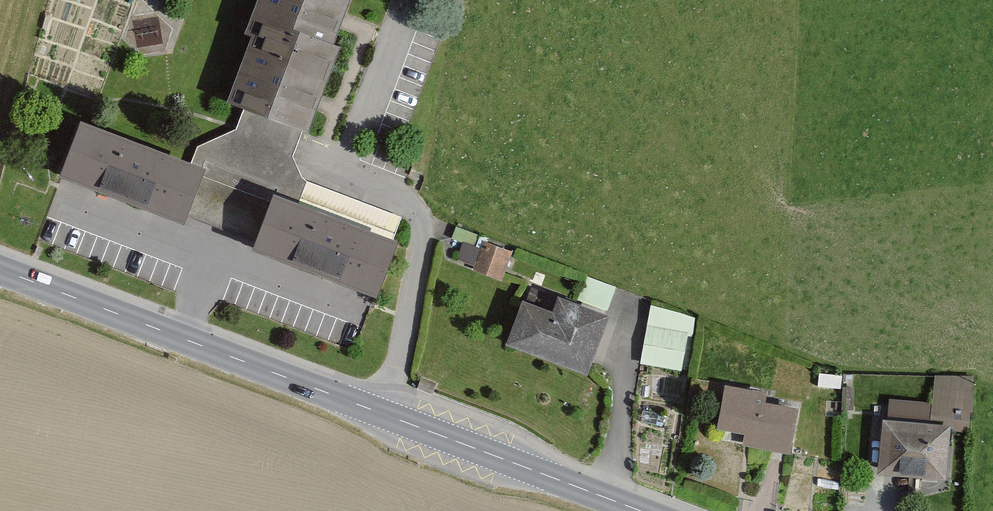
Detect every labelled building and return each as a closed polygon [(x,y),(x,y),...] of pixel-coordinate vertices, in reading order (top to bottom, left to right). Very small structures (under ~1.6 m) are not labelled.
[(237,36),(245,39),(221,103),(240,110),(300,133),(332,50),(327,48),(345,0),(250,0),(237,36)] [(198,171),(180,218),(248,244),(266,197),(390,244),(399,219),(300,182),(290,160),(300,133),(240,110),(231,133),(195,146),(187,167),(198,171)] [(180,218),(198,171),(187,167),(72,123),(51,179),(177,226),(180,218)] [(390,244),(266,197),(248,244),(245,252),(369,299),(390,244)] [(495,282),(507,253),(482,243),(471,272),(495,282)] [(604,317),(551,296),(545,311),(517,300),(499,346),(580,378),(604,317)] [(691,320),(647,305),(637,366),(680,372),(686,338),(688,339),(691,320)] [(837,391),(838,378),(816,377),(815,390),(837,391)] [(970,380),(931,378),(928,421),(968,424),(970,380)] [(762,394),(721,386),(713,430),(741,436),(739,448),(786,456),(794,411),(760,405),(762,394)] [(852,413),(852,390),(840,390),(840,412),(852,413)] [(940,481),(945,427),(879,421),(874,475),(940,481)]
